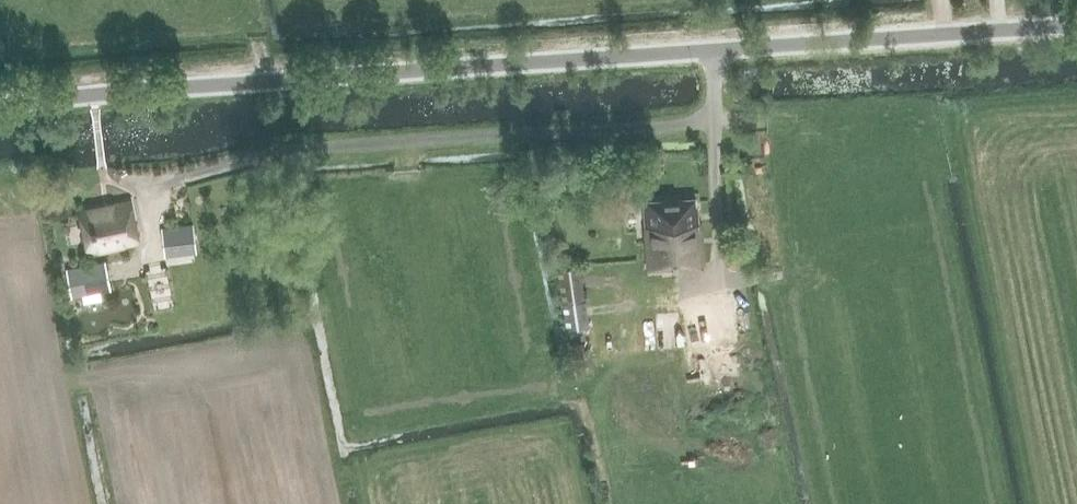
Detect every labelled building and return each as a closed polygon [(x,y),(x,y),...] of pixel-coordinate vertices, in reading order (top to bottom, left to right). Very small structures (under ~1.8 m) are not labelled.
[(739,133),(740,155),(765,154),(764,131),(739,133)] [(685,264),(703,263),(702,222),(699,222),(699,207),(696,207),(696,200),(645,202),(647,269),(685,268),(685,264)] [(136,238),(130,201),(81,210),(88,247),(136,238)] [(192,225),(162,229),(165,255),(196,251),(192,225)] [(65,269),(69,294),(82,292),(84,302),(101,298),(99,289),(108,287),(103,262),(65,269)] [(556,268),(561,300),(565,329),(590,326),(586,300),(584,300),(578,265),(556,268)]
